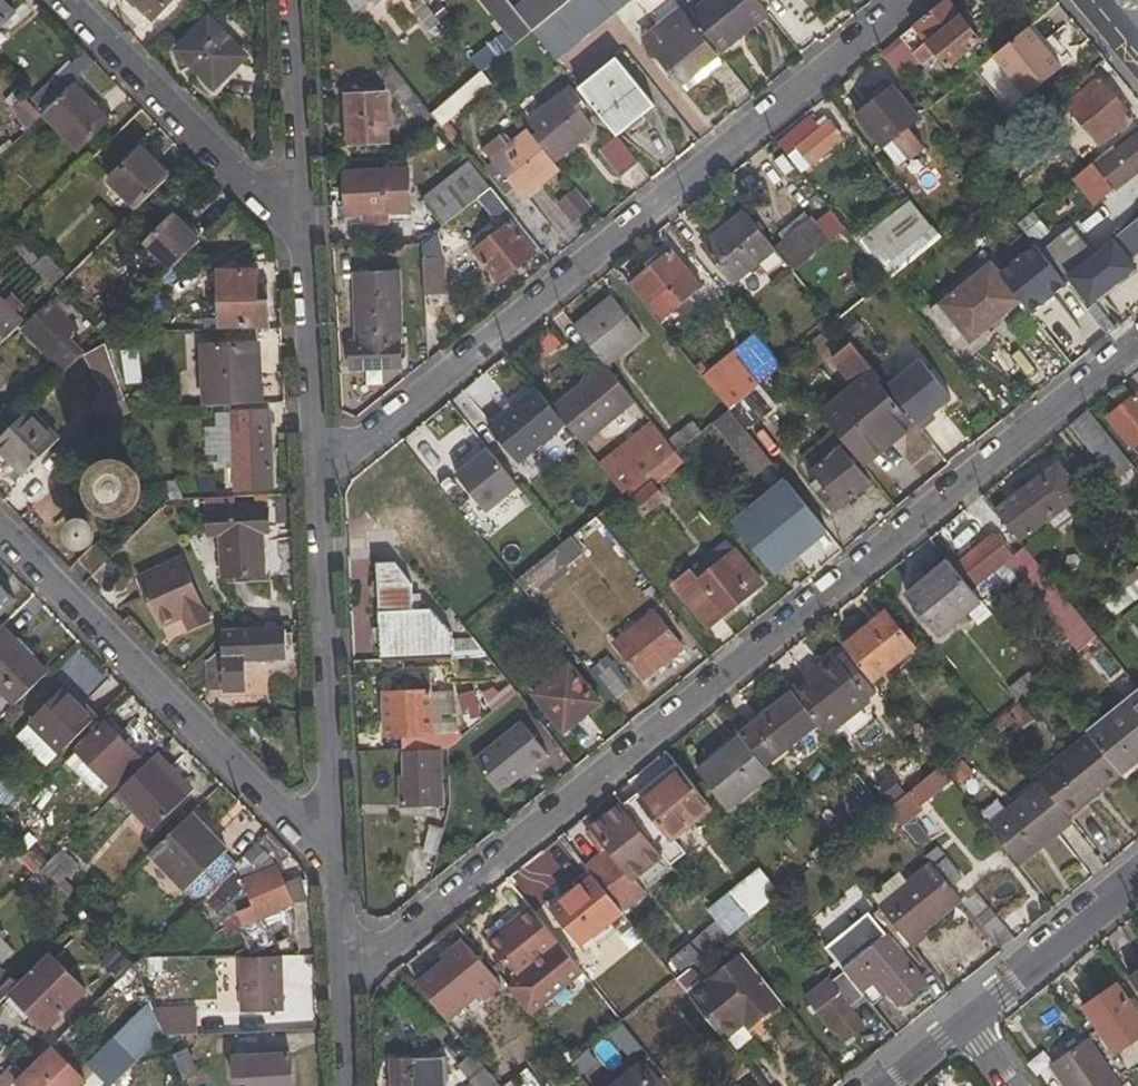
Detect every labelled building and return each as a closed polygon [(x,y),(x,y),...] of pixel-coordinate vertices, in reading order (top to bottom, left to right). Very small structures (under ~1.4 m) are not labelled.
[(1,0),(0,0),(0,26),(14,14),(1,0)] [(169,0),(135,0),(152,17),(169,0)] [(350,14),(368,0),(339,0),(350,14)] [(532,31),(516,12),(506,0),(480,0),(516,44),(532,31)] [(571,0),(530,0),(516,12),(532,31),(571,0)] [(592,0),(571,0),(532,31),(557,62),(607,20),(604,15),(592,0)] [(631,0),(592,0),(604,15),(619,3),(623,7),(631,0)] [(770,15),(761,2),(759,0),(705,0),(686,16),(719,56),(770,15)] [(981,41),(947,0),(880,53),(892,68),(913,53),(927,72),(941,61),(948,69),(981,41)] [(719,56),(686,16),(680,8),(643,37),(687,92),(724,63),(719,56)] [(246,56),(207,17),(174,49),(214,89),(246,56)] [(1027,98),(1061,69),(1028,28),(993,57),(1027,98)] [(73,83),(94,63),(83,52),(54,81),(50,78),(28,102),(41,115),(73,83)] [(653,106),(615,59),(578,88),(616,136),(653,106)] [(1103,82),(1116,72),(1104,59),(1054,100),(1060,108),(1065,104),(1099,145),(1116,131),(1117,134),(1134,119),(1122,106),(1127,102),(1116,90),(1113,93),(1103,82)] [(76,151),(109,120),(73,83),(41,115),(76,151)] [(919,118),(892,86),(855,116),(881,148),(893,139),(910,159),(922,149),(906,127),(919,118)] [(583,110),(567,90),(528,122),(557,159),(593,130),(581,113),(583,110)] [(403,104),(421,126),(434,117),(431,113),(414,93),(403,104)] [(390,141),(386,94),(346,96),(349,144),(390,141)] [(818,129),(808,117),(776,143),(786,155),(795,147),(810,165),(843,139),(828,121),(818,129)] [(508,182),(523,200),(560,169),(527,129),(489,159),(492,164),(486,169),(502,188),(508,182)] [(1097,167),(1093,162),(1077,175),(1091,193),(1107,181),(1116,190),(1137,171),(1137,134),(1097,167)] [(604,146),(624,173),(637,162),(616,136),(604,146)] [(141,148),(107,180),(134,210),(169,175),(141,148)] [(423,201),(443,227),(491,187),(469,160),(423,201)] [(410,211),(409,169),(344,173),(346,215),(373,213),(374,225),(387,224),(387,212),(410,211)] [(576,189),(557,205),(573,225),(593,209),(576,189)] [(930,230),(909,202),(869,233),(890,260),(930,230)] [(734,283),(775,248),(744,210),(702,243),(734,283)] [(143,242),(170,268),(199,240),(171,213),(143,242)] [(1128,226),(1137,238),(1137,218),(1128,226)] [(828,241),(811,219),(775,248),(792,269),(828,241)] [(536,252),(511,221),(473,251),(499,283),(536,252)] [(1123,251),(1137,240),(1137,238),(1128,226),(1091,255),(1065,276),(1063,278),(1106,335),(1119,324),(1098,297),(1135,268),(1123,251)] [(1070,230),(1043,250),(1065,276),(1091,255),(1070,230)] [(439,231),(421,245),(425,295),(445,294),(444,256),(439,231)] [(702,288),(672,251),(631,283),(656,313),(678,295),(684,302),(702,288)] [(1021,300),(990,262),(939,304),(970,341),(1021,300)] [(257,282),(256,269),(216,272),(219,328),(269,326),(267,282),(257,282)] [(400,367),(394,273),(354,275),(357,343),(347,344),(350,370),(400,367)] [(644,337),(610,297),(575,326),(604,363),(608,367),(644,337)] [(157,329),(141,298),(114,324),(118,330),(157,329)] [(22,321),(0,299),(0,343),(22,321)] [(22,330),(64,374),(85,352),(70,339),(78,330),(49,301),(22,330)] [(783,365),(759,336),(705,379),(729,408),(769,375),(783,365)] [(107,419),(129,411),(105,341),(90,355),(108,391),(99,396),(107,419)] [(259,343),(199,346),(202,407),(261,403),(259,343)] [(830,360),(850,386),(820,411),(865,467),(885,450),(878,439),(907,416),(884,389),(869,371),(873,367),(852,343),(830,360)] [(583,446),(636,402),(608,367),(604,363),(551,406),(566,425),(583,446)] [(884,389),(888,386),(873,367),(869,371),(884,389)] [(775,394),(780,389),(769,375),(729,408),(746,430),(780,402),(775,394)] [(566,425),(551,406),(536,387),(489,426),(518,462),(566,425)] [(1137,395),(1108,419),(1137,455),(1137,396),(1137,395)] [(30,408),(0,438),(0,454),(21,476),(59,437),(30,408)] [(1067,425),(1113,483),(1132,467),(1087,409),(1067,425)] [(271,487),(269,410),(230,412),(233,488),(271,487)] [(885,450),(914,426),(907,416),(878,439),(885,450)] [(692,419),(668,439),(677,450),(701,430),(692,419)] [(871,482),(831,432),(799,458),(810,472),(803,478),(828,510),(836,504),(839,507),(871,482)] [(486,512),(518,487),(487,449),(456,475),(486,512)] [(656,486),(684,463),(675,452),(648,474),(651,479),(656,486)] [(646,476),(633,458),(609,478),(621,495),(646,476)] [(121,461),(110,462),(101,468),(96,476),(94,486),(97,497),(100,500),(107,506),(114,508),(121,509),(131,505),(138,499),(141,490),(141,482),(136,469),(129,464),(121,461)] [(1072,516),(1064,506),(1072,500),(1076,497),(1066,483),(1071,479),(1057,462),(1047,469),(1030,484),(1024,477),(1012,487),(1017,493),(994,512),(1019,542),(1044,522),(1052,532),(1072,516)] [(643,515),(665,498),(656,486),(651,479),(630,498),(643,515)] [(779,512),(789,527),(759,551),(775,572),(794,556),(800,563),(810,556),(804,549),(821,534),(794,500),(779,512)] [(269,533),(267,509),(205,512),(207,535),(217,535),(220,577),(263,573),(262,533),(269,533)] [(87,526),(84,525),(80,524),(75,526),(72,530),(70,536),(74,541),(77,544),(84,543),(88,541),(90,537),(90,532),(87,526)] [(1005,562),(1077,653),(1096,637),(1023,548),(1013,556),(994,532),(951,567),(971,591),(1005,562)] [(557,568),(578,552),(568,539),(547,555),(557,568)] [(732,550),(724,540),(689,568),(697,579),(732,550)] [(76,560),(92,576),(108,559),(92,544),(76,560)] [(732,550),(697,579),(689,568),(670,583),(705,627),(760,583),(732,550)] [(209,622),(180,558),(138,577),(162,628),(183,619),(189,632),(209,622)] [(395,562),(376,563),(380,661),(453,657),(452,632),(430,609),(413,610),(411,582),(395,562)] [(939,636),(980,602),(971,591),(951,567),(947,562),(906,594),(939,636)] [(501,593),(510,604),(524,591),(515,581),(501,593)] [(13,598),(0,585),(0,611),(13,598)] [(681,648),(651,611),(613,642),(643,678),(681,648)] [(915,648),(884,612),(841,646),(871,683),(915,648)] [(2,624),(0,626),(0,692),(13,705),(48,671),(2,624)] [(286,634),(286,631),(223,633),(222,635),(222,652),(217,653),(218,692),(246,690),(245,655),(257,654),(258,663),(274,662),(274,659),(287,658),(288,647),(293,647),(292,634),(286,634)] [(831,654),(789,688),(790,690),(817,724),(827,735),(877,696),(842,652),(834,658),(831,654)] [(606,655),(588,671),(612,700),(630,685),(606,655)] [(600,702),(569,663),(532,694),(562,733),(600,702)] [(268,700),(267,668),(250,669),(250,700),(268,700)] [(63,687),(29,720),(61,754),(96,720),(63,687)] [(384,734),(401,734),(402,751),(439,749),(438,733),(432,733),(431,690),(382,693),(384,734)] [(790,690),(737,733),(739,736),(765,767),(817,724),(790,690)] [(1085,732),(1087,734),(1122,777),(1137,764),(1137,690),(1085,732)] [(546,752),(520,720),(473,760),(498,792),(546,752)] [(140,758),(103,722),(75,751),(112,788),(140,758)] [(1087,734),(1032,777),(1038,783),(1067,820),(1122,777),(1087,734)] [(697,769),(728,808),(771,775),(765,767),(739,736),(697,769)] [(441,749),(439,749),(402,751),(403,777),(397,777),(398,798),(404,797),(405,804),(444,801),(441,749)] [(188,792),(154,756),(115,795),(152,830),(188,792)] [(919,804),(949,781),(938,766),(885,808),(916,847),(927,837),(916,823),(916,816),(923,809),(919,804)] [(638,799),(633,795),(621,805),(660,852),(712,809),(678,767),(638,799)] [(986,825),(1019,866),(1071,824),(1067,820),(1038,783),(986,825)] [(589,836),(602,852),(585,866),(591,874),(621,911),(645,893),(634,880),(661,859),(617,806),(591,828),(594,831),(589,836)] [(228,847),(192,811),(147,855),(183,892),(194,881),(205,893),(235,864),(224,853),(228,847)] [(432,823),(424,849),(437,854),(445,828),(432,823)] [(267,832),(235,864),(205,893),(171,927),(195,952),(223,929),(226,936),(239,932),(244,940),(288,894),(277,867),(290,856),(267,832)] [(936,846),(924,857),(930,864),(950,889),(963,878),(936,846)] [(41,867),(58,885),(78,866),(61,848),(41,867)] [(950,889),(930,864),(907,883),(879,907),(913,949),(927,938),(922,932),(960,902),(950,889)] [(716,922),(727,936),(780,893),(759,866),(705,909),(716,922)] [(899,873),(869,896),(879,907),(907,883),(899,873)] [(595,936),(623,913),(621,911),(591,874),(577,886),(583,894),(556,917),(580,947),(595,936)] [(577,886),(549,908),(556,917),(583,894),(577,886)] [(517,980),(559,946),(529,908),(487,942),(517,980)] [(989,910),(975,920),(1001,952),(1015,941),(997,918),(989,910)] [(869,914),(826,949),(843,970),(863,995),(872,1006),(889,994),(898,1006),(926,984),(869,914)] [(727,936),(716,922),(670,959),(682,973),(727,936)] [(586,955),(600,943),(595,936),(580,947),(586,955)] [(443,958),(416,981),(449,1022),(477,999),(480,1004),(500,986),(493,976),(496,974),(484,959),(481,962),(463,939),(441,957),(443,958)] [(44,1031),(86,988),(49,952),(16,985),(6,994),(44,1031)] [(747,1021),(752,1027),(782,1003),(740,953),(720,971),(717,969),(687,993),(724,1039),(747,1021)] [(282,1009),(279,956),(240,958),(243,1011),(282,1009)] [(6,994),(16,985),(0,969),(0,1000),(6,994)] [(863,1026),(849,1007),(863,995),(843,970),(805,1002),(840,1044),(863,1026)] [(1129,980),(1137,994),(1137,974),(1129,980)] [(1115,1052),(1137,1036),(1137,1017),(1118,987),(1085,1010),(1115,1052)] [(152,1008),(117,1043),(135,1062),(162,1035),(152,1008)] [(257,1044),(257,1031),(236,1032),(238,1046),(257,1044)] [(1089,1041),(1050,1068),(1062,1085),(1121,1085),(1089,1041)] [(713,1054),(734,1080),(747,1068),(727,1043),(713,1054)] [(85,1081),(51,1046),(20,1078),(15,1082),(19,1085),(79,1085),(85,1081)] [(198,1073),(187,1048),(172,1054),(184,1079),(198,1073)] [(464,1085),(487,1085),(495,1079),(472,1051),(456,1066),(469,1082),(464,1085)] [(291,1055),(231,1057),(232,1081),(247,1080),(247,1085),(291,1085),(291,1055)] [(441,1055),(390,1057),(391,1085),(443,1085),(441,1055)] [(637,1065),(611,1085),(654,1085),(637,1065)] [(15,1082),(20,1078),(10,1069),(0,1080),(0,1085),(12,1085),(15,1082)] [(689,1077),(680,1085),(696,1085),(689,1077)]
